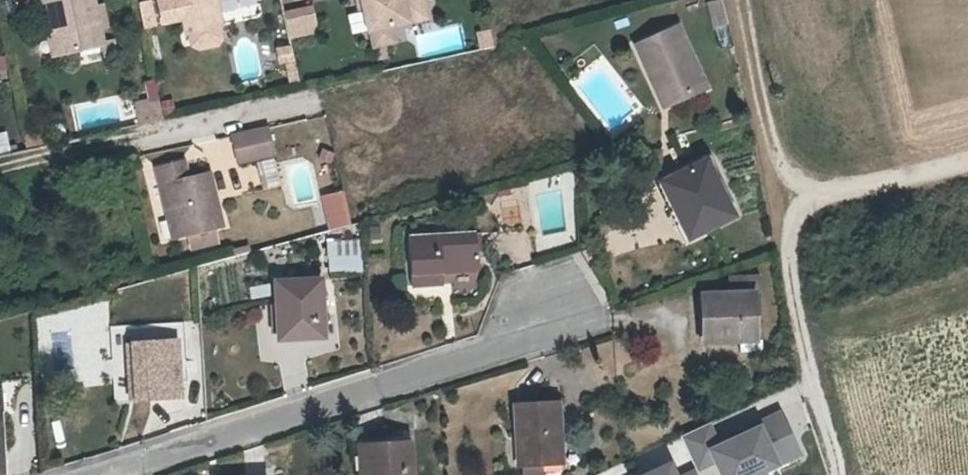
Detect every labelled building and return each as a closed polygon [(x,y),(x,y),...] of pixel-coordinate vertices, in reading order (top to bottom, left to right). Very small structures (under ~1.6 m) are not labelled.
[(54,27),(59,52),(104,42),(95,0),(48,0),(54,27)] [(222,23),(217,0),(181,0),(188,30),(190,30),(220,24),(222,23)] [(365,9),(370,32),(430,19),(426,0),(364,0),(365,9)] [(311,4),(282,9),(287,38),(316,33),(311,4)] [(640,42),(651,68),(660,64),(674,98),(709,82),(683,23),(640,42)] [(220,24),(190,30),(193,43),(200,47),(217,43),(222,37),(220,24)] [(48,28),(54,53),(59,52),(54,27),(48,28)] [(393,27),(372,32),(375,47),(396,43),(393,27)] [(495,32),(484,34),(488,50),(498,48),(495,32)] [(291,44),(275,46),(278,77),(295,76),(291,44)] [(660,64),(651,68),(665,101),(674,98),(660,64)] [(150,100),(160,98),(155,78),(146,80),(150,100)] [(141,123),(164,118),(160,98),(150,100),(136,103),(141,123)] [(232,136),(237,161),(273,154),(268,128),(232,136)] [(11,149),(5,130),(0,131),(0,152),(11,149)] [(277,182),(273,157),(261,159),(264,183),(277,182)] [(158,164),(161,182),(169,180),(180,231),(223,222),(213,171),(191,176),(188,158),(158,164)] [(680,197),(672,201),(688,236),(734,214),(709,158),(671,176),(680,197)] [(169,180),(161,182),(171,233),(180,231),(169,180)] [(319,194),(329,227),(351,221),(341,188),(319,194)] [(478,228),(411,232),(414,283),(450,281),(450,269),(480,267),(478,228)] [(362,250),(331,250),(332,262),(362,261),(362,250)] [(731,292),(707,294),(710,342),(743,340),(759,339),(755,290),(762,289),(762,273),(731,275),(731,292)] [(328,274),(281,277),(284,335),(331,332),(328,274)] [(744,352),(765,350),(764,339),(759,339),(743,340),(744,352)] [(178,349),(129,351),(131,398),(180,395),(178,349)] [(784,357),(773,357),(774,370),(786,368),(784,357)] [(557,402),(516,406),(519,465),(549,463),(548,453),(561,451),(557,402)] [(685,434),(699,466),(714,460),(721,474),(769,474),(766,470),(803,454),(782,407),(719,435),(713,422),(685,434)] [(408,443),(363,447),(365,474),(410,474),(408,443)] [(637,474),(697,474),(695,469),(683,474),(676,458),(637,474)]
